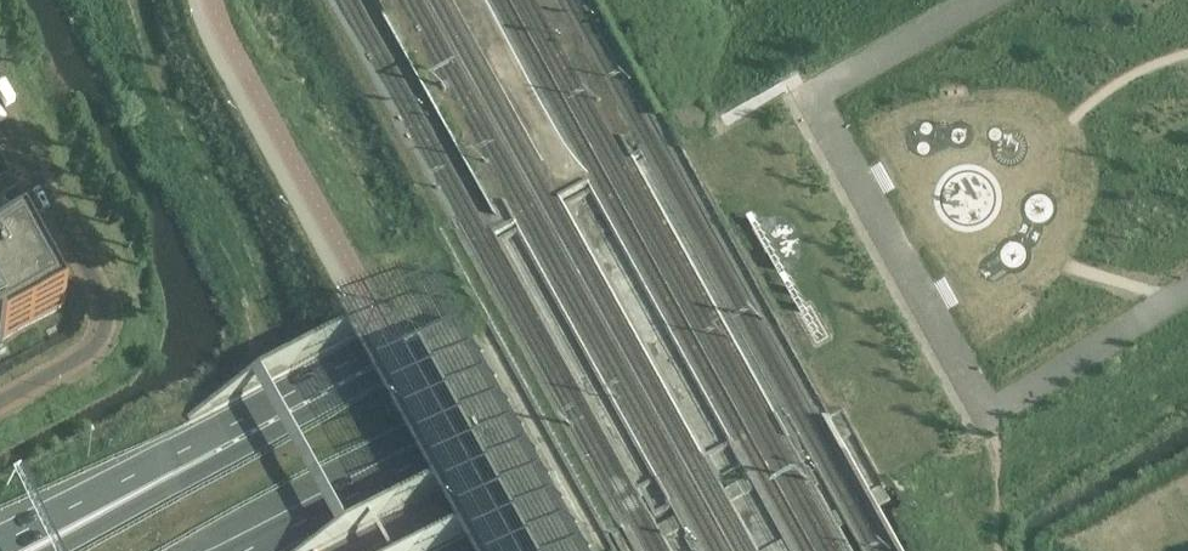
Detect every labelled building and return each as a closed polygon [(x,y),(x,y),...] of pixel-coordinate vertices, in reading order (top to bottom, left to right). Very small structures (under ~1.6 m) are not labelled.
[(1,340),(21,329),(41,319),(50,314),(65,305),(26,234),(25,233),(23,229),(3,194),(0,188),(0,341),(1,340)] [(434,352),(544,550),(591,550),(470,332),(434,352)] [(262,382),(344,529),(355,524),(273,376),(262,382)]
